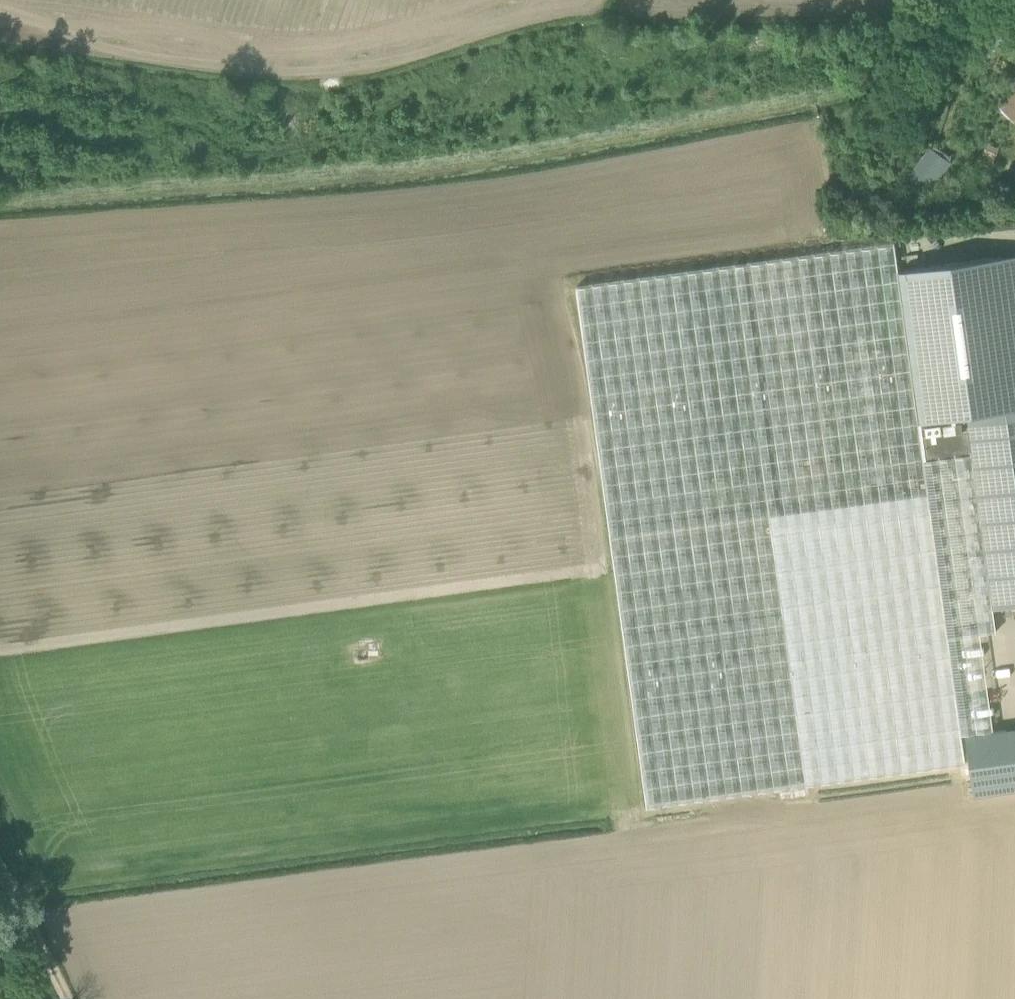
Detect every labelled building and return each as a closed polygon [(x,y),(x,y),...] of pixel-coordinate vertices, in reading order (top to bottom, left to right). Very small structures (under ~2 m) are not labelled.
[(999,105),(1014,120),(1014,87),(999,105)] [(1000,148),(989,143),(984,155),(995,160),(1000,148)] [(950,161),(931,146),(908,177),(918,184),(922,177),(932,185),(950,161)] [(966,762),(948,638),(997,631),(995,608),(1014,605),(1014,254),(931,266),(927,239),(577,287),(582,327),(647,806),(966,762)] [(994,731),(966,735),(975,796),(1014,790),(1014,728),(994,731)]
